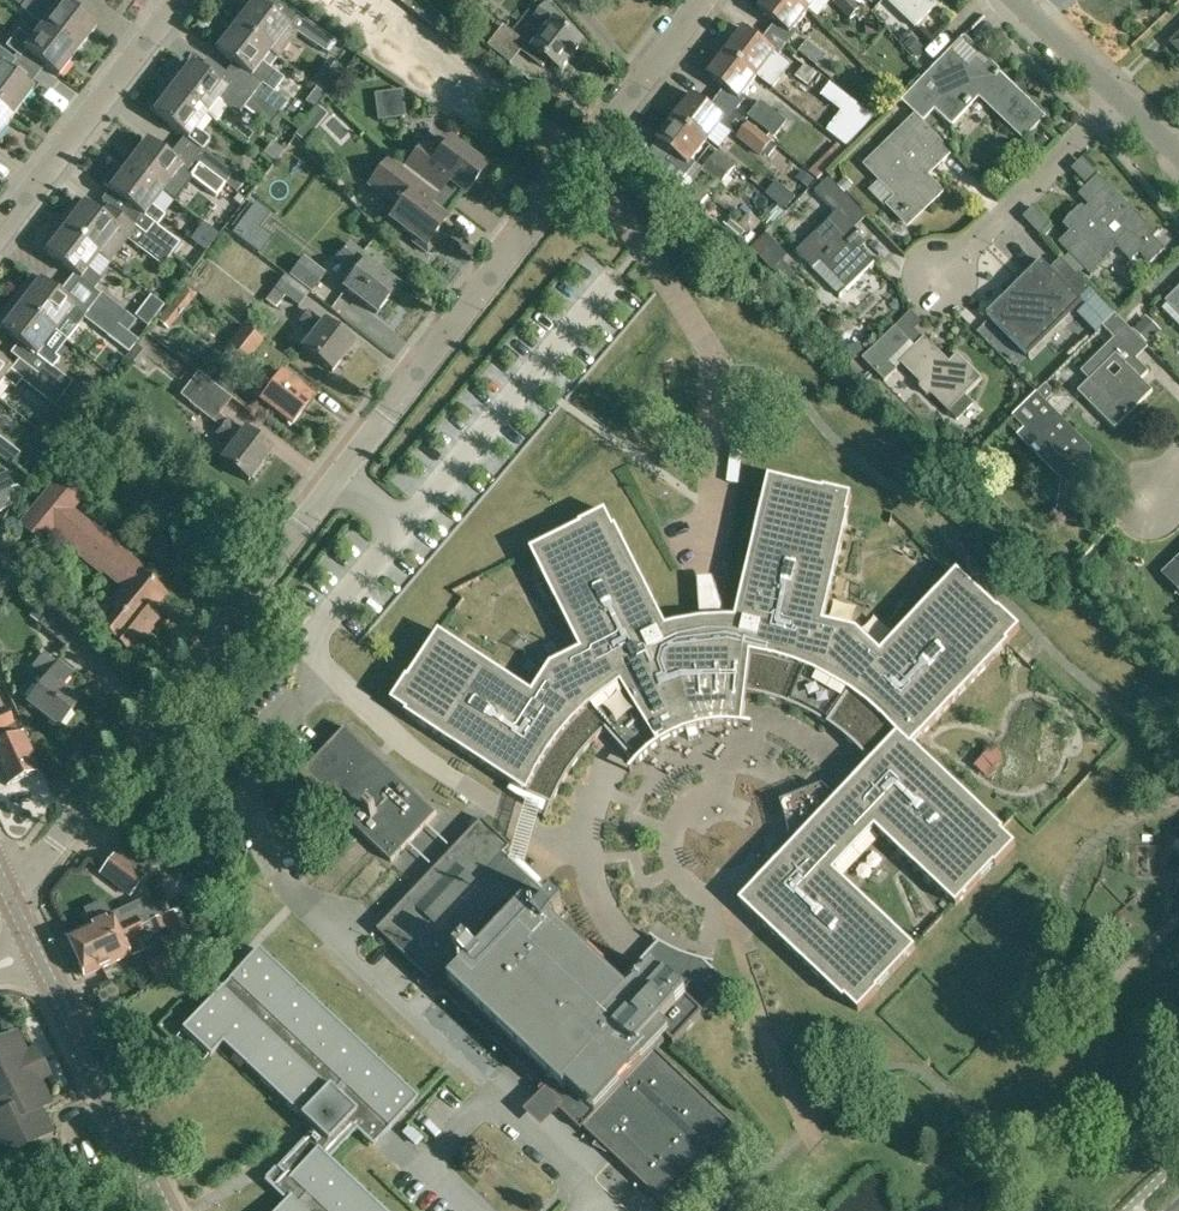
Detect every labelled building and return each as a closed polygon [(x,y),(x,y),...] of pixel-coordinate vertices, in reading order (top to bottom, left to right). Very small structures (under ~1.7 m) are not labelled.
[(232,25),(267,52),(269,51),(276,57),(296,31),(324,50),(333,38),(307,20),(296,12),(287,25),(253,0),(251,0),(232,25)] [(792,0),(767,0),(758,11),(776,25),(769,35),(786,47),(798,32),(794,29),(807,12),(792,0)] [(807,12),(816,0),(792,0),(807,12)] [(835,2),(850,19),(861,9),(853,0),(838,0),(835,2)] [(915,28),(936,6),(930,0),(885,0),(915,28)] [(60,2),(42,26),(77,53),(95,29),(60,2)] [(543,68),(547,62),(561,72),(583,43),(556,22),(560,16),(546,5),(535,19),(550,31),(535,50),(504,27),(488,47),(511,65),(521,51),(543,68)] [(267,52),(232,25),(214,49),(259,83),(251,94),(278,115),(287,103),(273,93),(283,80),(260,62),(267,52)] [(77,53),(42,26),(30,41),(16,31),(4,47),(19,58),(24,51),(58,78),(77,53)] [(786,47),(769,35),(762,44),(744,30),(725,54),(756,78),(771,58),(775,61),(786,47)] [(919,117),(923,122),(935,110),(952,127),(983,96),(1026,138),(1046,118),(964,39),(903,102),(919,117)] [(817,67),(822,70),(831,78),(840,68),(807,42),(799,53),(817,67)] [(13,116),(31,92),(7,74),(15,62),(0,51),(0,106),(13,116)] [(756,78),(725,54),(706,78),(724,92),(718,101),(734,114),(746,99),(742,96),(756,78)] [(808,86),(817,74),(793,56),(784,69),(808,86)] [(178,79),(171,89),(206,115),(217,101),(237,116),(244,107),(269,127),(278,115),(251,94),(247,99),(239,93),(240,92),(220,77),(215,84),(189,65),(188,65),(186,63),(182,64),(175,73),(175,76),(178,79)] [(206,115),(171,89),(162,99),(160,97),(156,98),(149,107),(149,110),(152,113),(187,140),(201,151),(209,141),(195,130),(206,115)] [(693,96),(674,120),(705,144),(720,124),(724,127),(734,114),(718,101),(711,110),(693,96)] [(787,123),(780,117),(760,102),(748,117),(775,138),(787,123)] [(13,116),(0,106),(0,134),(13,116)] [(923,122),(919,117),(870,167),(882,178),(901,197),(891,207),(909,224),(942,191),(928,179),(954,152),(923,122)] [(705,144),(674,120),(656,144),(674,158),(668,165),(685,178),(695,165),(691,162),(705,144)] [(306,124),(296,138),(304,145),(315,131),(306,124)] [(772,143),(749,125),(739,139),(761,156),(772,143)] [(126,166),(161,193),(172,178),(179,183),(187,173),(180,168),(179,168),(144,142),(126,166)] [(403,169),(432,191),(442,178),(465,195),(476,181),(480,184),(491,169),(476,157),(473,161),(449,142),(439,155),(423,143),(403,169)] [(818,182),(848,152),(843,147),(813,176),(818,182)] [(721,185),(736,167),(718,152),(703,170),(721,185)] [(207,154),(198,166),(224,185),(233,174),(207,154)] [(432,191),(403,169),(389,158),(369,184),(399,208),(390,220),(414,239),(411,242),(426,254),(438,239),(434,236),(445,222),(422,204),(432,191)] [(151,206),(161,193),(126,166),(119,175),(113,171),(103,185),(108,189),(108,190),(134,210),(125,221),(144,235),(153,224),(156,226),(164,216),(151,206)] [(224,185),(198,166),(189,177),(215,196),(224,185)] [(1089,273),(1104,259),(1117,246),(1133,261),(1140,253),(1152,265),(1167,249),(1155,238),(1159,235),(1099,176),(1085,191),(1092,198),(1068,223),(1075,230),(1061,245),(1089,273)] [(798,253),(841,297),(876,264),(855,242),(863,234),(860,232),(858,234),(854,231),(869,216),(833,179),(818,194),(838,214),(798,253)] [(232,232),(259,253),(272,237),(259,227),(271,212),(256,200),(232,232)] [(99,255),(99,256),(106,262),(107,261),(112,258),(117,252),(118,246),(121,242),(122,243),(125,238),(82,205),(80,203),(74,203),(67,212),(69,217),(71,219),(64,228),(99,255)] [(144,235),(170,255),(179,243),(156,226),(153,224),(144,235)] [(99,255),(64,228),(56,238),(54,236),(49,236),(42,245),(44,250),(46,252),(81,279),(80,280),(94,290),(101,280),(88,270),(99,256),(99,255)] [(170,255),(144,235),(136,246),(161,267),(170,255)] [(397,287),(364,262),(367,258),(349,245),(337,261),(355,274),(343,289),(376,314),(397,287)] [(311,293),(325,274),(303,257),(289,276),(311,293)] [(1040,259),(987,314),(1028,354),(1081,298),(1080,297),(1090,287),(1060,259),(1051,269),(1040,259)] [(275,310),(285,297),(298,307),(308,294),(285,276),(275,289),(275,290),(265,301),(275,310)] [(27,296),(20,306),(55,333),(74,308),(36,280),(31,279),(24,289),(25,294),(27,296)] [(167,331),(189,305),(196,296),(185,287),(155,320),(167,331)] [(1166,302),(1178,315),(1178,289),(1166,302)] [(100,294),(91,305),(116,325),(125,314),(100,294)] [(116,325),(91,305),(82,317),(107,337),(128,353),(137,341),(116,325)] [(20,306),(12,316),(10,315),(4,314),(0,320),(0,330),(36,357),(55,333),(20,306)] [(331,373),(352,345),(322,323),(321,324),(307,312),(299,323),(314,333),(301,351),(331,373)] [(1117,430),(1155,391),(1143,380),(1151,372),(1138,360),(1149,348),(1116,316),(1104,328),(1115,338),(1082,372),(1091,381),(1079,393),(1117,430)] [(249,334),(243,330),(241,328),(222,354),(270,390),(259,404),(290,427),(310,400),(252,357),(262,344),(249,334)] [(886,383),(898,371),(891,364),(911,344),(895,328),(863,360),(863,361),(886,383)] [(901,364),(946,409),(958,421),(973,404),(966,398),(984,380),(959,356),(950,364),(925,339),(901,364)] [(3,381),(15,389),(21,380),(22,380),(10,371),(0,363),(0,385),(3,381)] [(38,375),(64,395),(71,383),(46,363),(38,375)] [(231,399),(205,379),(198,374),(197,374),(179,397),(221,430),(216,436),(232,447),(220,463),(248,484),(271,452),(244,433),(243,435),(226,422),(227,422),(219,415),(231,399)] [(37,375),(28,386),(55,407),(64,395),(38,375),(37,375)] [(1015,416),(1027,428),(1020,435),(1064,480),(1057,521),(1082,525),(1094,451),(1037,394),(1015,416)] [(0,457),(9,446),(0,439),(0,457)] [(843,1000),(845,999),(858,1011),(878,990),(877,989),(889,976),(915,949),(834,872),(875,829),(956,905),(994,865),(995,866),(1015,845),(1002,832),(1004,831),(913,745),(1009,644),(1007,642),(1020,629),(998,609),(997,610),(957,572),(880,653),(856,630),(824,622),(850,514),(847,513),(851,495),(823,489),(823,490),(769,477),(735,619),(726,619),(725,619),(717,619),(717,607),(709,607),(701,608),(702,620),(700,620),(674,625),(666,627),(616,527),(614,528),(605,512),(579,525),(580,526),(530,551),(580,651),(550,666),(532,693),(439,632),(391,702),(406,712),(405,714),(527,794),(552,805),(552,803),(561,787),(570,771),(581,756),(593,742),(605,730),(635,764),(637,765),(638,764),(649,753),(660,745),(672,738),(685,732),(687,731),(689,740),(700,737),(697,728),(699,728),(712,725),(726,725),(740,725),(742,726),(743,724),(746,693),(765,696),(782,701),(798,708),(814,716),(829,725),(843,736),(856,747),(868,760),(870,763),(739,902),(843,1000)] [(153,614),(167,597),(134,570),(136,567),(69,513),(80,500),(58,481),(20,528),(42,546),(53,533),(80,556),(78,558),(89,567),(91,564),(119,587),(89,623),(129,655),(159,619),(153,614)] [(5,493),(0,495),(0,511),(14,505),(22,493),(18,487),(5,493)] [(1167,575),(1178,587),(1178,563),(1167,575)] [(25,585),(19,570),(0,579),(0,595),(25,585)] [(28,618),(38,625),(37,626),(65,650),(76,637),(48,614),(50,611),(41,604),(28,618)] [(57,731),(77,704),(59,691),(71,676),(43,655),(31,669),(47,683),(27,708),(57,731)] [(0,711),(0,771),(7,786),(35,773),(27,754),(29,753),(16,723),(12,724),(5,709),(0,711)] [(989,748),(1006,765),(1026,745),(1009,728),(989,748)] [(438,815),(345,729),(299,779),(392,864),(438,815)] [(440,993),(442,995),(512,1062),(541,1090),(536,1094),(578,1134),(580,1132),(611,1161),(616,1166),(659,1207),(709,1155),(708,1154),(709,1153),(732,1130),(736,1126),(656,1051),(667,1039),(674,1045),(684,1034),(703,1014),(730,986),(703,960),(692,957),(681,953),(670,948),(660,942),(659,941),(620,984),(592,958),(591,959),(552,921),(563,909),(559,905),(560,904),(553,897),(552,898),(505,854),(513,845),(512,844),(502,835),(501,834),(499,836),(481,820),(464,838),(377,932),(376,933),(428,983),(429,983),(438,974),(449,985),(440,993)] [(115,854),(100,873),(129,895),(143,875),(152,864),(123,843),(115,854)] [(219,862),(209,873),(216,880),(226,869),(219,862)] [(73,957),(138,926),(142,924),(133,906),(110,917),(110,916),(64,937),(73,957)] [(145,922),(161,915),(156,906),(141,913),(145,922)] [(161,915),(145,922),(146,924),(152,935),(164,930),(175,925),(178,923),(172,911),(161,915)] [(146,924),(142,926),(142,924),(73,957),(82,978),(101,969),(127,957),(128,958),(149,949),(145,942),(151,940),(152,935),(146,924)] [(177,931),(175,925),(164,930),(166,936),(156,941),(165,961),(192,949),(182,928),(177,931)] [(367,1057),(339,1030),(312,1004),(284,977),(256,951),(224,984),(179,1031),(208,1058),(220,1045),(247,1071),(275,1098),(298,1119),(303,1124),(310,1132),(299,1143),(274,1170),(261,1183),(282,1203),(274,1210),(376,1210),(351,1187),(325,1162),(353,1132),(370,1148),(382,1135),(411,1105),(414,1102),(396,1084),(367,1057)] [(3,1116),(0,1117),(0,1156),(47,1133),(34,1108),(45,1102),(14,1037),(0,1044),(0,1109),(3,1116)]
